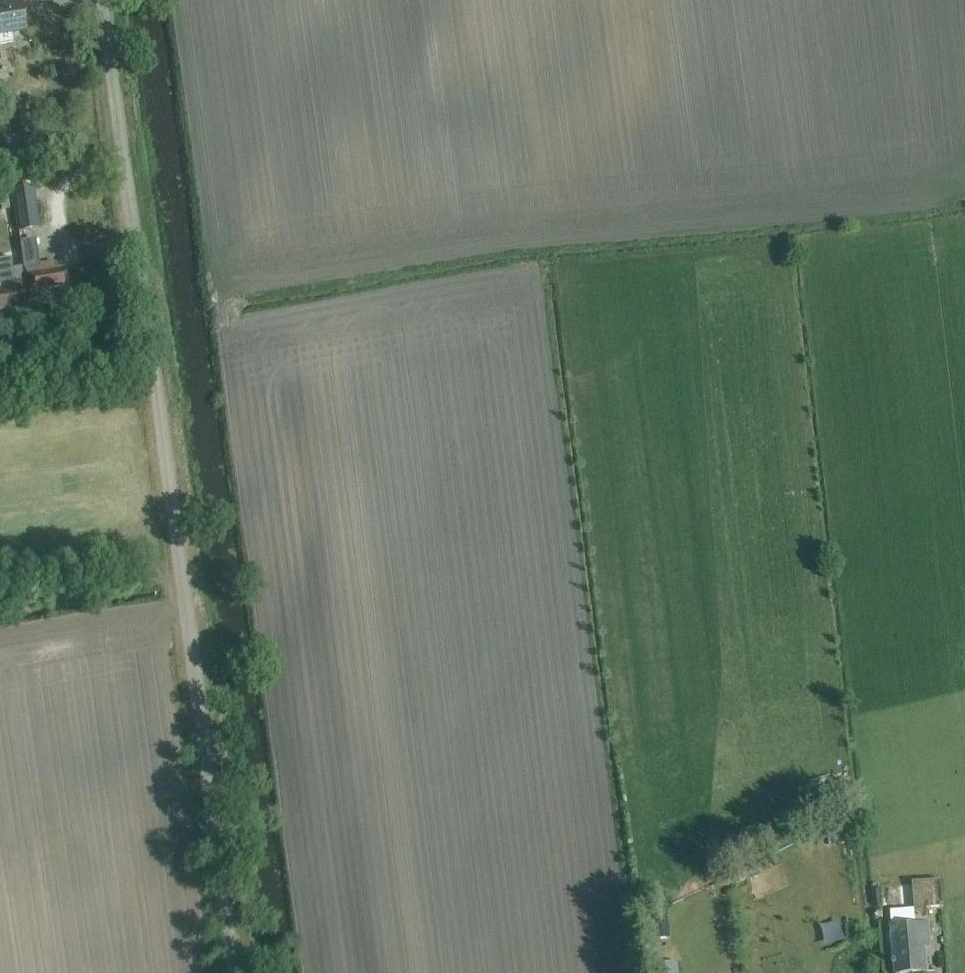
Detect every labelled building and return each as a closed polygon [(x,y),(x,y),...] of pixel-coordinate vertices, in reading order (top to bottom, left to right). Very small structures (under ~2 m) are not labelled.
[(11,1),(0,3),(0,44),(13,41),(12,32),(26,30),(22,6),(12,7),(11,1)] [(18,231),(42,228),(35,187),(11,190),(18,231)] [(0,288),(0,312),(24,308),(22,300),(28,299),(29,302),(43,299),(42,291),(65,286),(62,269),(56,270),(55,262),(40,265),(37,253),(21,256),(23,268),(13,270),(15,286),(0,288)] [(0,260),(0,288),(15,286),(13,270),(11,258),(0,260)] [(892,928),(896,972),(919,972),(927,972),(925,945),(930,944),(928,925),(928,908),(944,907),(942,881),(913,883),(916,926),(892,928)] [(650,968),(650,972),(679,972),(678,965),(650,968)]
